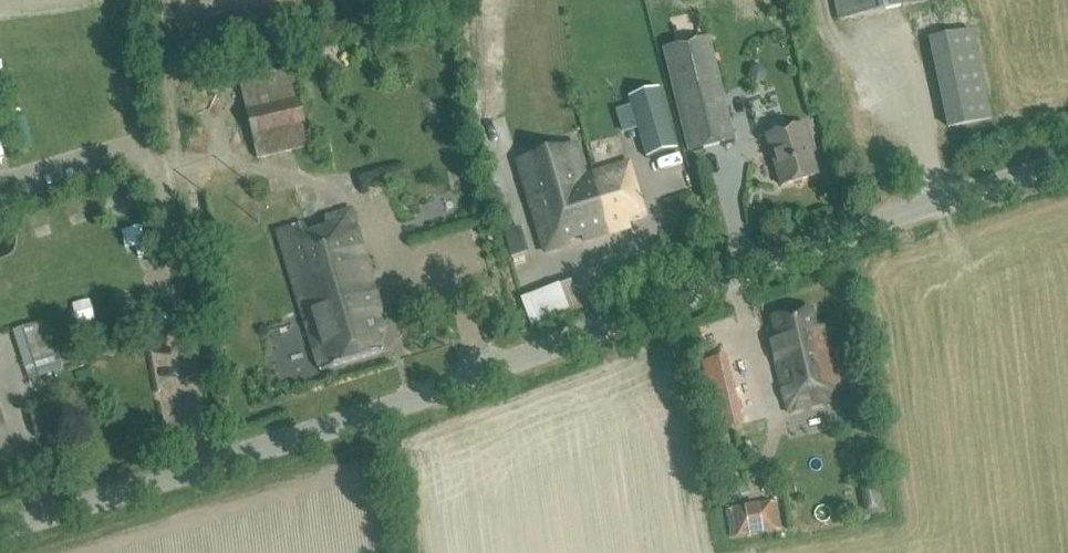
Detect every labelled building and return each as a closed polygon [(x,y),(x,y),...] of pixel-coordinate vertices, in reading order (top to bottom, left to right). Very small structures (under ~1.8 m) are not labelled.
[(840,18),(925,0),(836,0),(840,18)] [(973,31),(972,31),(928,40),(948,127),(991,117),(973,31)] [(734,138),(709,36),(663,47),(688,149),(734,138)] [(238,78),(257,156),(310,144),(291,65),(238,78)] [(676,148),(658,87),(627,96),(646,157),(676,148)] [(767,134),(781,184),(818,173),(812,152),(813,152),(804,123),(767,134)] [(524,185),(507,190),(512,204),(530,198),(548,255),(571,248),(567,234),(579,230),(584,244),(609,236),(590,174),(583,171),(575,145),(518,163),(524,185)] [(590,174),(609,236),(629,230),(625,216),(648,209),(633,161),(590,174)] [(323,227),(310,231),(303,221),(277,229),(319,368),(382,349),(377,332),(386,330),(350,207),(326,214),(323,227)] [(502,232),(510,256),(526,252),(518,227),(502,232)] [(531,327),(582,308),(572,280),(521,298),(531,327)] [(812,308),(772,317),(776,332),(771,338),(787,410),(843,397),(827,325),(816,327),(812,308)] [(13,329),(28,375),(55,366),(39,320),(13,329)] [(732,342),(709,347),(714,374),(737,369),(732,342)] [(0,417),(0,451),(10,447),(0,417)] [(866,514),(883,510),(876,479),(858,484),(866,514)] [(776,502),(725,510),(729,537),(780,529),(776,502)]
